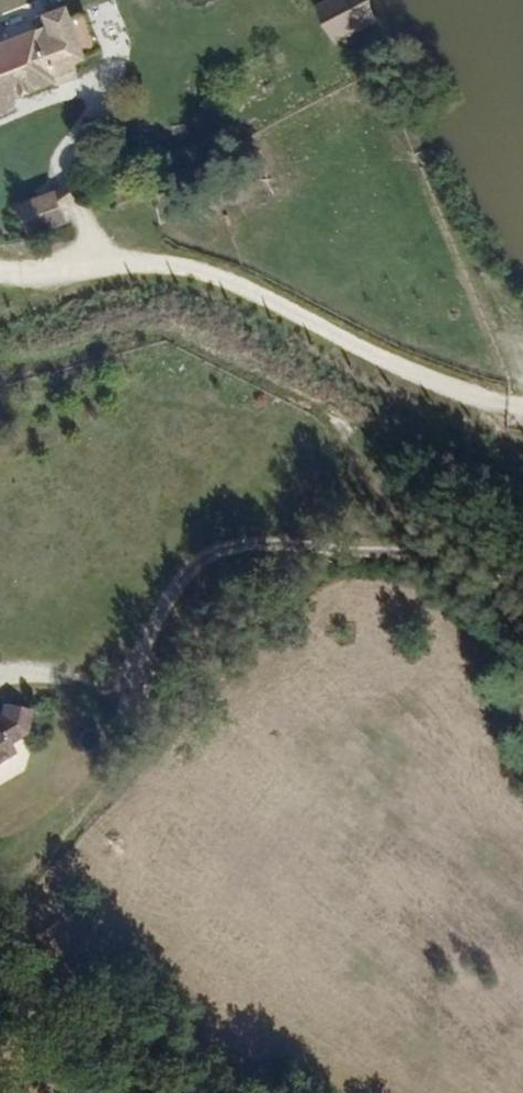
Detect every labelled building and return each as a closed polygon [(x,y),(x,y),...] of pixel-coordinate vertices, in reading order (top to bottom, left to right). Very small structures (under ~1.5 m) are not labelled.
[(80,4),(66,10),(63,2),(37,12),(40,20),(0,36),(0,100),(75,70),(70,58),(98,47),(80,4)] [(70,216),(57,188),(22,204),(35,233),(70,216)] [(4,752),(1,742),(17,734),(26,708),(0,702),(0,754),(4,752)]
